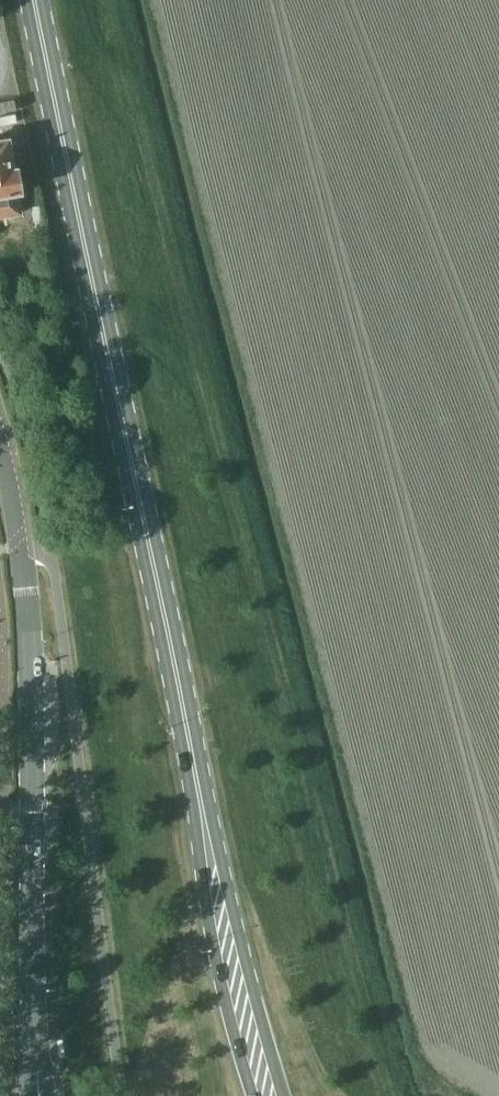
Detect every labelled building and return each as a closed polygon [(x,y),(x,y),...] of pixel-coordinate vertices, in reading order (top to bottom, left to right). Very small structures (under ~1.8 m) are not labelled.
[(9,137),(0,138),(0,216),(21,212),(18,192),(23,191),(22,181),(19,166),(14,167),(9,137)]
